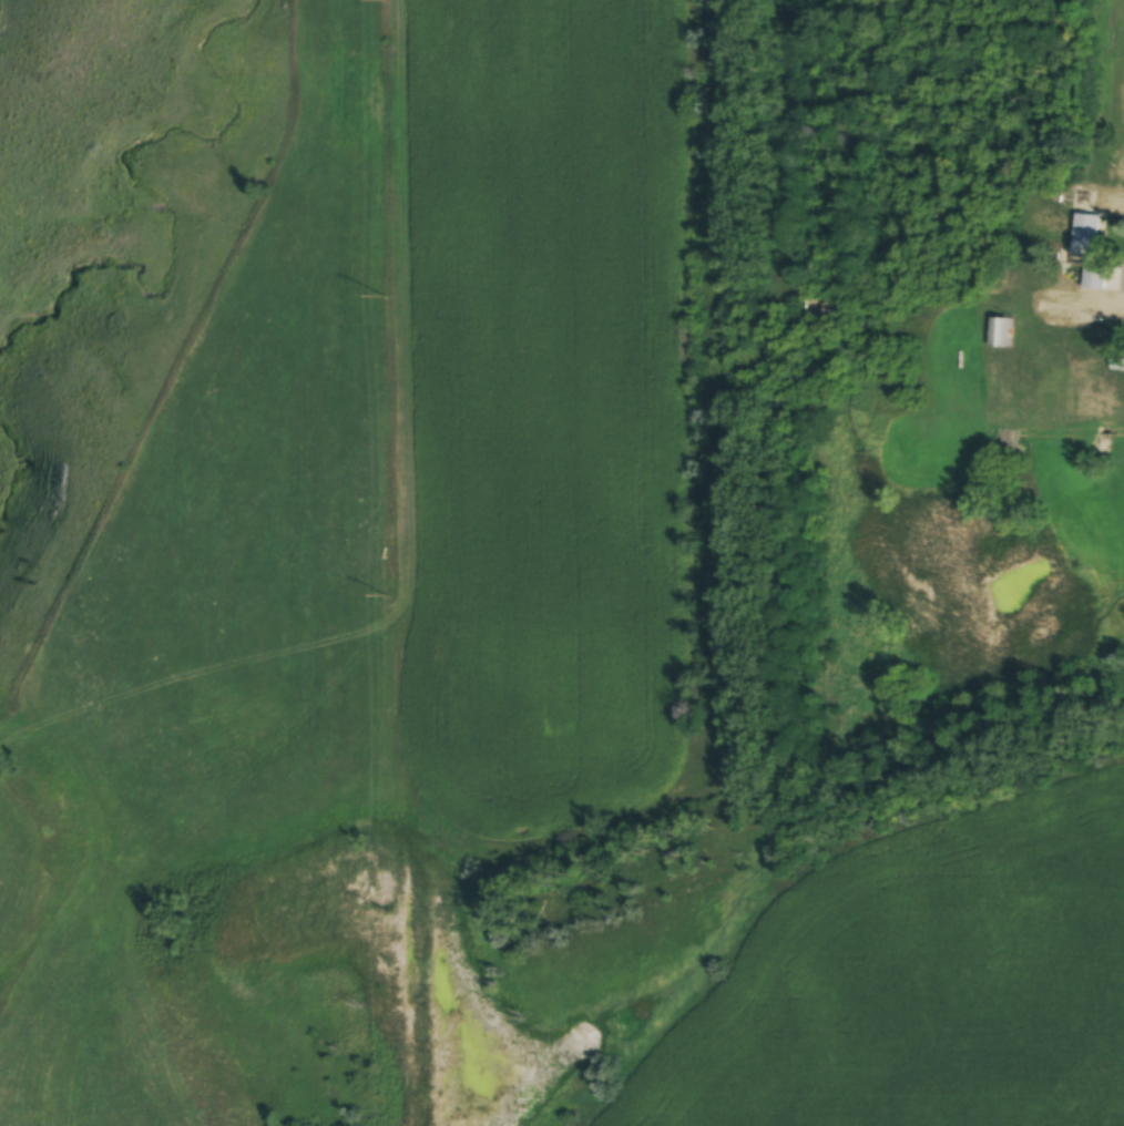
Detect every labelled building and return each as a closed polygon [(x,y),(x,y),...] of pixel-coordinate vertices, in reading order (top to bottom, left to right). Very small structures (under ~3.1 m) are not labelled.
[(1099,216),(1075,215),(1073,256),(1097,257),(1099,216)] [(1011,349),(1011,319),(990,319),(990,349),(1011,349)]
